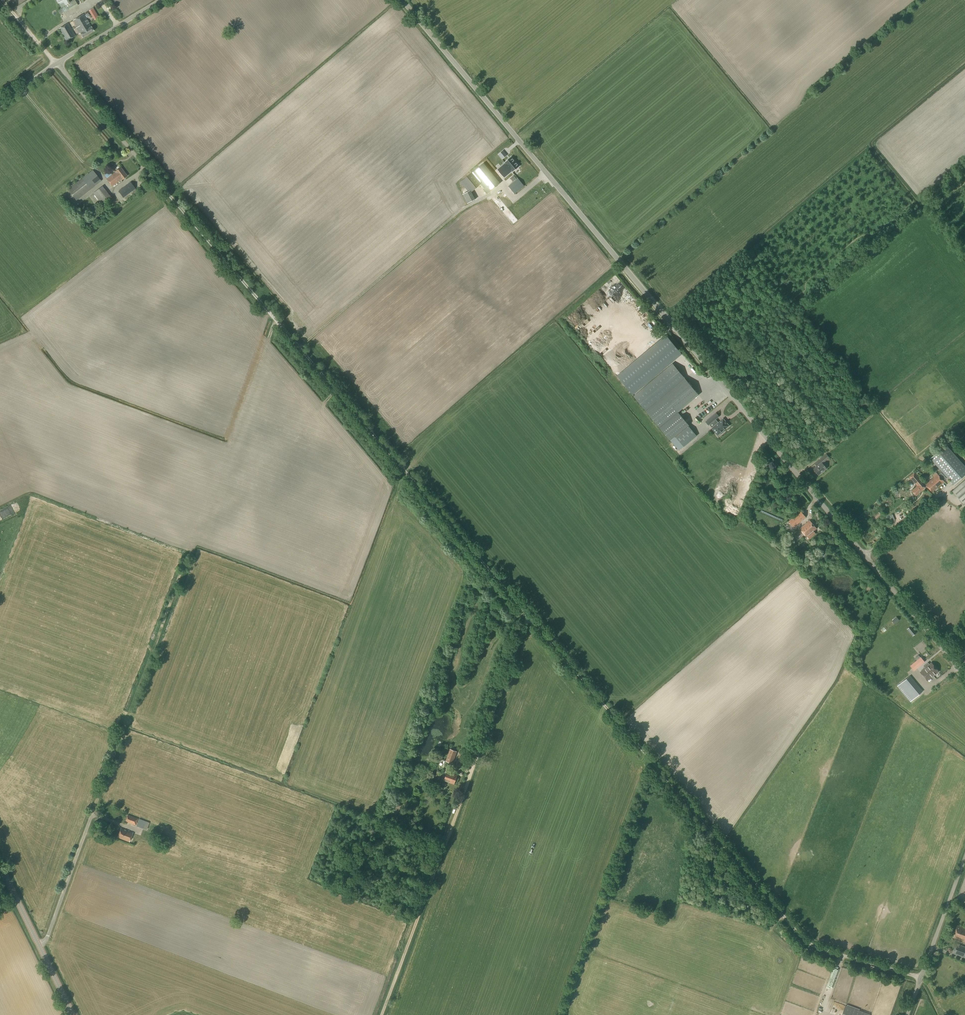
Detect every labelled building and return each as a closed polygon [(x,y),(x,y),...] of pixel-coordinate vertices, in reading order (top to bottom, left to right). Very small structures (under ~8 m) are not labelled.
[(58,4),(58,3),(61,8),(58,10),(61,14),(63,13),(69,10),(69,11),(78,5),(75,0),(74,0),(70,3),(68,0),(55,0),(58,4)] [(94,20),(99,17),(94,8),(89,11),(94,20)] [(77,29),(88,23),(83,14),(73,20),(77,27),(76,28),(77,29)] [(66,41),(75,36),(68,23),(59,29),(66,41)] [(88,23),(77,29),(79,34),(80,33),(83,37),(94,31),(91,27),(88,23)] [(444,80),(449,86),(454,81),(449,75),(444,80)] [(457,82),(450,85),(459,100),(465,97),(457,82)] [(498,152),(486,162),(490,167),(497,162),(499,164),(505,160),(498,152)] [(518,167),(519,166),(512,157),(510,158),(507,161),(505,162),(506,163),(498,169),(504,177),(512,170),(513,171),(518,167)] [(483,163),(460,182),(468,192),(462,195),(467,204),(475,200),(471,192),(481,184),(484,189),(483,190),(487,194),(500,183),(483,163)] [(121,180),(127,176),(121,167),(115,172),(106,179),(112,186),(121,180)] [(76,200),(101,181),(93,170),(68,190),(76,200)] [(515,194),(524,186),(518,179),(509,186),(515,194)] [(137,191),(135,189),(135,188),(130,182),(118,191),(123,198),(132,191),(134,193),(137,191)] [(101,203),(110,197),(102,186),(93,193),(101,203)] [(556,199),(554,195),(535,208),(537,212),(556,199)] [(487,209),(501,230),(507,226),(496,209),(493,212),(492,211),(490,212),(488,209),(487,209)] [(520,220),(515,224),(517,228),(523,225),(520,220)] [(623,289),(620,292),(624,297),(628,294),(623,289)] [(605,300),(607,303),(609,302),(613,307),(617,304),(613,298),(610,300),(609,298),(605,300)] [(590,336),(589,331),(592,331),(592,328),(582,331),(582,328),(580,329),(582,334),(584,333),(585,337),(590,336)] [(685,379),(672,365),(663,373),(662,372),(634,396),(667,436),(670,440),(675,436),(684,446),(696,436),(688,426),(689,425),(678,412),(698,395),(685,379)] [(629,374),(627,376),(625,374),(620,379),(627,387),(635,380),(629,374)] [(712,428),(711,428),(717,435),(720,433),(721,434),(724,431),(723,430),(729,426),(723,419),(718,423),(715,420),(716,419),(713,415),(706,422),(708,425),(709,424),(712,428)] [(964,475),(964,466),(946,445),(930,459),(954,485),(964,475)] [(824,462),(829,458),(827,454),(821,458),(824,462)] [(818,475),(826,468),(822,463),(814,469),(818,475)] [(925,485),(926,485),(915,472),(910,477),(918,486),(912,491),(916,495),(926,486),(925,485)] [(926,486),(932,492),(944,482),(937,474),(926,485),(925,485),(926,486)] [(952,491),(964,505),(964,504),(964,480),(952,491)] [(788,521),(794,527),(806,517),(800,510),(791,518),(792,519),(788,521)] [(800,529),(807,537),(809,539),(816,534),(814,531),(816,529),(810,520),(800,529)] [(912,636),(916,633),(910,626),(907,629),(912,636)] [(920,657),(918,655),(914,658),(916,661),(910,666),(914,671),(925,662),(921,657),(920,657)] [(930,671),(934,676),(939,672),(932,662),(929,664),(928,663),(923,666),(925,668),(928,672),(930,671)] [(928,672),(925,668),(920,672),(927,681),(934,676),(930,671),(928,672)] [(910,701),(923,691),(910,676),(897,686),(910,701)] [(453,764),(457,751),(450,749),(445,761),(453,764)] [(460,766),(465,755),(460,753),(456,765),(460,766)] [(440,779),(445,766),(440,764),(435,777),(440,779)] [(454,784),(457,776),(453,774),(453,773),(447,771),(444,781),(454,784)] [(431,786),(433,779),(427,777),(425,784),(431,786)] [(398,814),(401,805),(394,803),(393,806),(392,806),(390,811),(398,814)] [(135,825),(138,819),(128,815),(125,821),(135,825)] [(149,822),(139,818),(136,826),(146,829),(149,822)] [(129,842),(133,833),(121,828),(117,837),(129,842)] [(957,925),(953,937),(964,942),(964,928),(957,925)] [(964,957),(964,947),(956,944),(952,953),(964,958),(964,957)] [(869,1014),(845,1005),(842,1014),(869,1014)]
